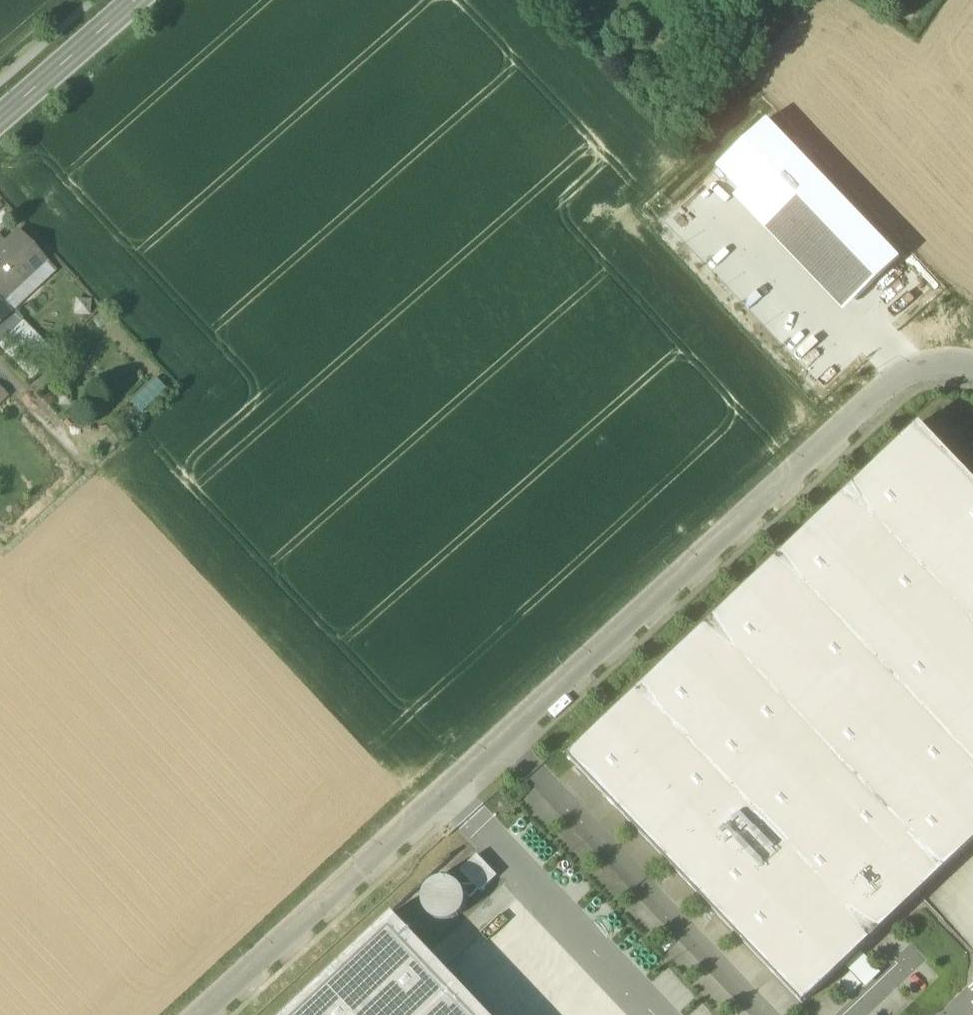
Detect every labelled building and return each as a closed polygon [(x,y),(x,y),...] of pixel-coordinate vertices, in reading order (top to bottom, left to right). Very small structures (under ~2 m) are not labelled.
[(722,163),(855,302),(899,259),(767,120),(722,163)] [(734,198),(843,313),(855,302),(722,163),(717,169),(740,192),(734,198)] [(5,299),(45,262),(19,233),(0,250),(0,294),(5,299)] [(11,314),(0,302),(0,324),(11,314)] [(52,350),(23,320),(2,341),(31,371),(52,350)] [(10,395),(1,385),(0,386),(0,404),(10,395)] [(972,843),(972,481),(919,424),(568,757),(804,1004),(972,843)] [(496,876),(477,856),(461,871),(480,891),(496,876)] [(422,902),(424,909),(427,914),(433,919),(439,921),(446,921),(453,919),(458,915),(463,909),(464,902),(464,895),(461,888),(456,883),(449,880),(442,879),(435,881),(430,884),(425,889),(423,895),(422,902)] [(392,914),(285,1014),(488,1014),(392,914)]
